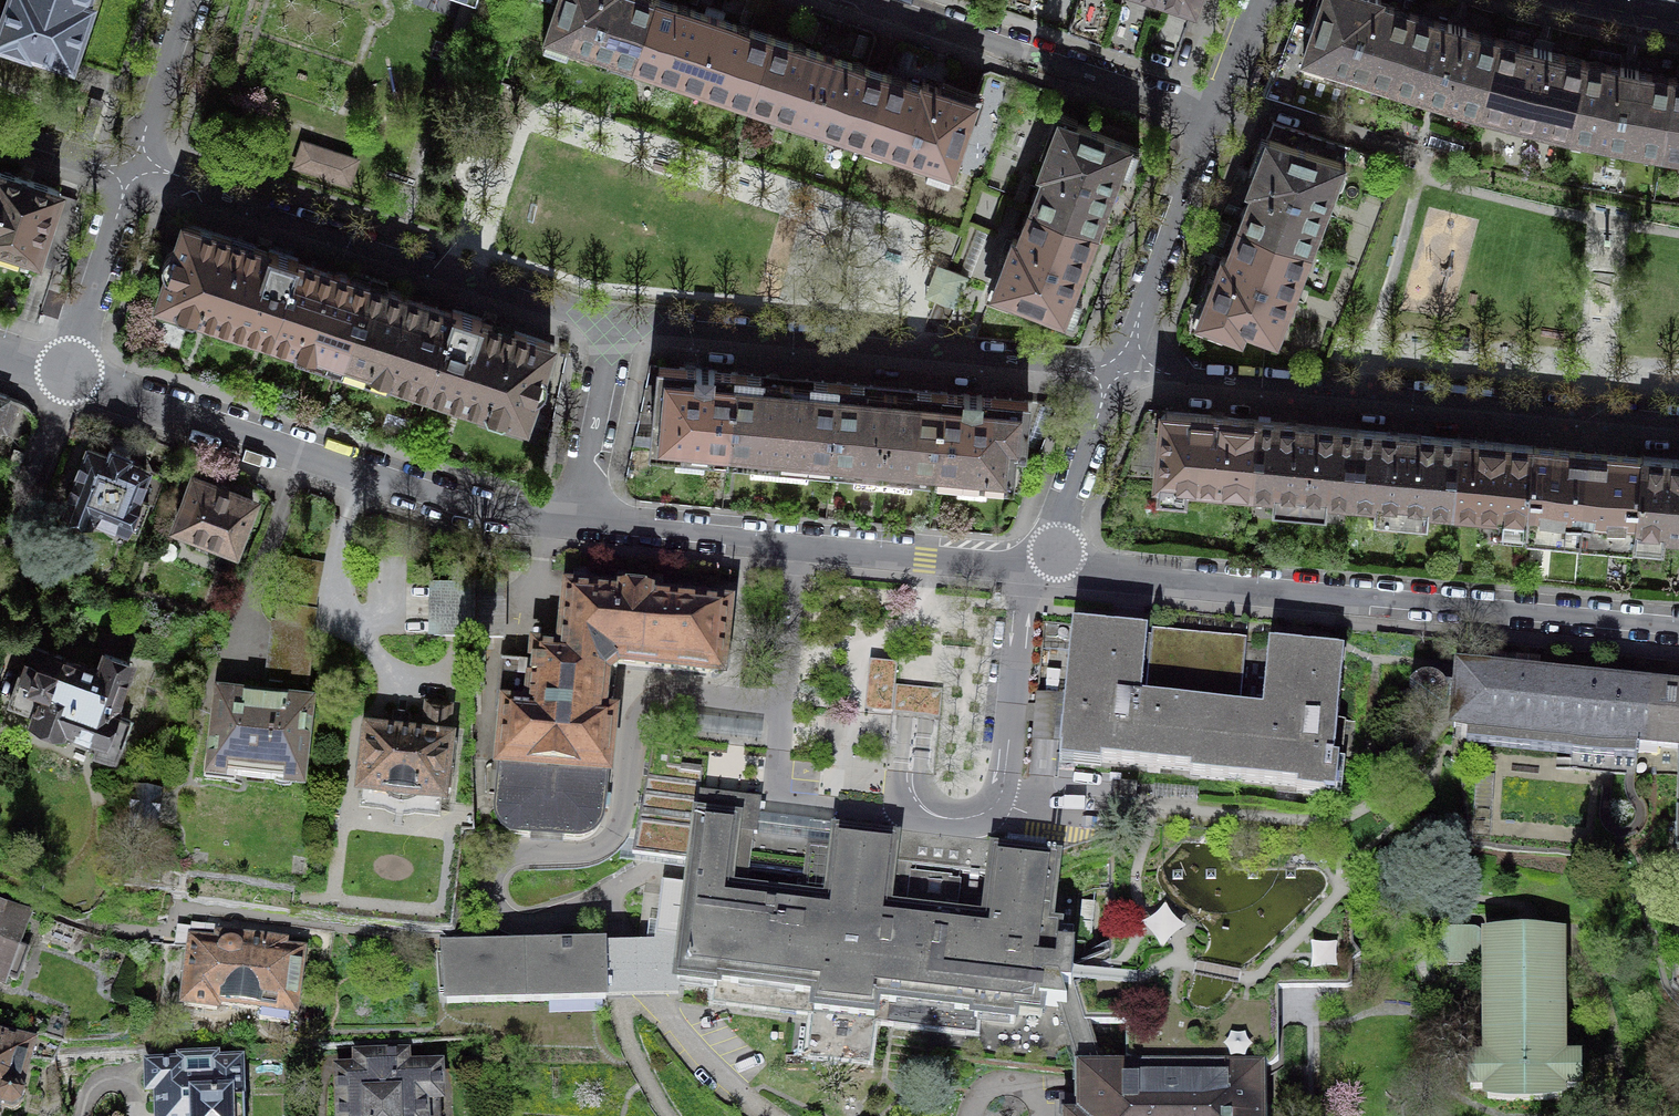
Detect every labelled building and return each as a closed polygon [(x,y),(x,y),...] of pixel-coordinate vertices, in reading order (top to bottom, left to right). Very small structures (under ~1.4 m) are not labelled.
[(0,25),(0,37),(71,61),(91,2),(85,0),(8,0),(0,25)] [(655,0),(543,0),(555,4),(542,44),(565,52),(569,41),(610,55),(609,60),(632,68),(655,0)] [(771,35),(722,18),(723,16),(715,14),(706,11),(705,13),(667,0),(655,0),(632,68),(633,68),(635,63),(749,101),(771,35)] [(1068,32),(1171,67),(1197,0),(1079,0),(1068,32)] [(1390,84),(1414,13),(1380,1),(1380,0),(1321,0),(1313,24),(1295,19),(1281,57),(1286,65),(1274,98),(1336,119),(1350,77),(1322,68),(1320,65),(1326,62),(1390,84)] [(1390,84),(1480,111),(1499,38),(1466,28),(1467,23),(1458,21),(1449,18),(1447,23),(1414,13),(1390,84)] [(863,144),(887,73),(838,57),(838,55),(830,52),(821,49),(821,51),(771,35),(749,101),(864,139),(862,144),(863,144)] [(1480,111),(1570,133),(1585,60),(1552,51),(1553,47),(1543,44),(1534,42),(1533,47),(1499,38),(1480,111)] [(1570,133),(1662,151),(1673,77),(1639,70),(1639,65),(1630,63),(1621,61),(1620,66),(1585,60),(1570,133)] [(921,85),(887,73),(863,144),(886,152),(887,147),(929,161),(925,171),(949,179),(976,98),(932,83),(923,80),(921,85)] [(1673,77),(1662,151),(1678,153),(1678,77),(1673,77)] [(1031,204),(1101,231),(1109,210),(1105,208),(1120,167),(1131,171),(1140,147),(1059,116),(1043,158),(1039,169),(1044,171),(1031,204)] [(1253,188),(1240,222),(1310,249),(1334,186),(1342,181),(1346,172),(1343,163),(1349,146),(1273,121),(1251,179),(1248,186),(1253,188)] [(304,143),(297,164),(339,178),(342,168),(346,157),(304,143)] [(0,171),(0,244),(38,257),(58,199),(60,190),(28,180),(0,171)] [(58,199),(38,257),(57,263),(77,205),(58,199)] [(1093,253),(1101,231),(1031,204),(1018,238),(1013,236),(1009,247),(993,289),(1074,320),(1083,296),(1072,292),(1088,251),(1093,253)] [(1278,333),(1310,249),(1240,222),(1227,256),(1222,254),(1219,261),(1198,317),(1226,328),(1228,324),(1242,330),(1245,324),(1266,332),(1278,333)] [(271,337),(297,258),(269,248),(268,250),(259,247),(185,223),(176,248),(174,248),(172,249),(170,251),(168,252),(166,254),(164,256),(150,252),(132,308),(154,315),(159,301),(174,305),(178,314),(192,319),(200,314),(271,337)] [(298,258),(297,258),(271,337),(295,345),(295,353),(341,368),(368,284),(360,281),(351,279),(350,277),(348,275),(347,274),(344,273),(343,272),(340,272),(338,272),(336,272),(334,273),(297,261),(298,258)] [(932,279),(925,296),(954,307),(962,311),(975,278),(938,264),(932,279)] [(377,287),(368,284),(341,368),(386,383),(391,377),(428,389),(454,309),(453,309),(452,312),(403,296),(402,294),(400,292),(398,291),(396,290),(394,289),(392,289),(390,289),(388,289),(386,290),(377,287)] [(482,319),(454,309),(428,389),(484,407),(487,416),(502,420),(510,416),(525,420),(533,396),(536,395),(539,394),(541,392),(543,390),(545,388),(546,386),(547,383),(547,380),(547,378),(547,375),(546,372),(544,370),(542,368),(551,343),(488,322),(482,320),(482,319)] [(728,455),(736,372),(715,370),(714,369),(696,368),(688,368),(659,365),(651,448),(678,451),(679,444),(703,446),(702,453),(728,455)] [(769,375),(736,372),(728,455),(753,458),(754,451),(806,456),(806,463),(831,465),(839,382),(805,379),(805,384),(773,381),(769,381),(769,375)] [(873,385),(839,382),(831,465),(857,467),(857,461),(910,466),(909,473),(935,475),(943,392),(909,389),(908,394),(905,393),(872,390),(873,385)] [(964,394),(943,392),(935,475),(960,477),(961,470),(985,473),(984,480),(1011,482),(1014,448),(1024,449),(1028,400),(991,396),(982,395),(964,393),(964,394)] [(0,432),(9,434),(18,405),(9,402),(11,396),(0,393),(0,433),(0,432)] [(1248,488),(1250,488),(1256,419),(1215,415),(1165,411),(1165,412),(1162,415),(1160,419),(1159,423),(1158,427),(1158,431),(1159,435),(1160,439),(1162,443),(1159,477),(1160,477),(1158,494),(1195,497),(1197,481),(1249,486),(1248,488)] [(1326,496),(1351,498),(1357,429),(1295,423),(1256,419),(1250,488),(1276,491),(1274,505),(1325,509),(1326,496)] [(1452,508),(1459,439),(1397,433),(1357,429),(1351,498),(1377,500),(1376,514),(1425,519),(1427,505),(1452,508)] [(1459,439),(1452,508),(1454,508),(1454,506),(1500,510),(1499,526),(1526,529),(1528,513),(1527,513),(1534,446),(1489,441),(1459,439)] [(105,451),(85,443),(72,477),(58,512),(92,525),(94,520),(137,536),(146,511),(151,513),(165,474),(133,462),(136,454),(108,444),(105,451)] [(1580,538),(1588,451),(1561,448),(1534,446),(1527,513),(1528,513),(1526,529),(1525,533),(1580,538)] [(1615,453),(1588,451),(1580,538),(1634,544),(1635,541),(1636,524),(1642,456),(1615,453)] [(1635,541),(1662,543),(1663,527),(1678,529),(1678,459),(1642,456),(1636,524),(1635,541)] [(192,473),(169,532),(240,560),(263,500),(225,485),(192,473)] [(427,583),(426,639),(474,639),(475,583),(427,583)] [(621,597),(569,592),(569,594),(563,594),(560,619),(566,619),(562,653),(536,651),(535,665),(502,662),(497,711),(506,712),(500,766),(501,766),(497,809),(497,813),(497,817),(498,821),(500,824),(502,827),(505,831),(508,833),(512,835),(517,836),(577,840),(582,840),(585,839),(589,837),(592,835),(595,832),(598,829),(600,825),(601,821),(602,817),(606,775),(607,775),(612,719),(617,664),(711,673),(722,665),(724,642),(725,630),(730,626),(731,613),(723,603),(710,602),(705,606),(651,600),(651,598),(621,595),(621,597)] [(311,704),(315,626),(276,623),(271,623),(263,698),(311,704)] [(1148,633),(1140,706),(1130,705),(1137,635),(1061,629),(1055,698),(1034,696),(1030,744),(1049,746),(1046,769),(1089,773),(1089,769),(1179,777),(1179,783),(1275,792),(1275,797),(1338,802),(1341,763),(1327,762),(1337,655),(1260,648),(1254,716),(1236,714),(1243,642),(1199,638),(1148,633)] [(18,675),(7,706),(29,714),(25,726),(69,742),(71,737),(96,746),(92,759),(116,767),(132,723),(118,718),(138,663),(101,650),(95,665),(30,642),(18,675)] [(867,662),(862,712),(915,717),(939,720),(941,691),(892,686),(894,664),(867,662)] [(1460,670),(1454,728),(1574,739),(1573,753),(1614,757),(1616,743),(1678,749),(1678,811),(1678,691),(1667,690),(1650,688),(1651,680),(1621,678),(1621,685),(1460,670)] [(214,693),(204,781),(227,783),(228,774),(285,780),(284,791),(307,793),(317,704),(311,704),(263,698),(244,696),(214,693)] [(363,729),(355,801),(450,810),(457,740),(452,739),(455,709),(425,706),(422,735),(390,732),(363,729)] [(762,723),(696,717),(695,734),(760,740),(762,723)] [(133,790),(129,835),(158,838),(163,792),(133,790)] [(679,983),(715,987),(714,1000),(814,1012),(809,1055),(869,1063),(874,1020),(974,1032),(976,1019),(1014,1023),(1015,1014),(1040,1016),(1042,1004),(1061,1006),(1079,1069),(1079,1075),(1079,1103),(1062,1103),(1063,1115),(1263,1115),(1262,1067),(1134,1068),(1108,1068),(1099,1068),(1086,1023),(1085,1023),(1073,985),(1071,986),(1072,975),(1073,969),(1075,947),(1057,945),(1058,929),(1049,928),(1057,859),(994,851),(986,923),(967,920),(969,910),(956,909),(959,880),(951,879),(952,872),(930,869),(929,876),(911,873),(912,865),(892,862),(895,839),(836,832),(835,846),(822,844),(809,843),(806,873),(801,872),(799,886),(804,887),(802,900),(745,893),(753,835),(757,835),(762,799),(760,798),(760,800),(702,793),(702,792),(700,791),(690,882),(662,878),(661,886),(647,884),(640,935),(655,937),(655,940),(444,947),(447,1002),(678,995),(679,983)] [(1126,1024),(1124,1059),(1134,1068),(1262,1067),(1277,1062),(1278,984),(1347,986),(1347,960),(1357,955),(1350,945),(1353,861),(1346,858),(1341,857),(1279,837),(1141,826),(1115,837),(1115,854),(1116,926),(1134,927),(1132,976),(1073,969),(1072,975),(1071,986),(1073,985),(1085,1023),(1086,1023),(1099,1068),(1108,1068),(1096,1024),(1126,1024)] [(0,975),(1,974),(7,977),(17,980),(29,949),(19,945),(28,922),(0,912),(0,975)] [(1479,931),(1429,932),(1432,969),(1487,969),(1487,1062),(1470,1062),(1470,1089),(1487,1089),(1488,1098),(1510,1101),(1538,1101),(1562,1098),(1562,1088),(1579,1088),(1579,1061),(1562,1061),(1561,935),(1537,933),(1523,934),(1509,934),(1487,936),(1479,931)] [(183,977),(179,1015),(221,1020),(222,1014),(300,1023),(308,953),(289,951),(290,943),(215,934),(215,940),(188,937),(183,977)] [(0,1037),(0,1115),(2,1115),(4,1110),(12,1112),(21,1107),(23,1097),(18,1088),(30,1045),(0,1037)] [(335,1072),(337,1115),(432,1115),(432,1111),(447,1110),(445,1067),(413,1069),(412,1055),(353,1058),(354,1071),(335,1072)] [(144,1065),(145,1100),(154,1099),(154,1115),(236,1115),(236,1105),(246,1104),(245,1062),(206,1063),(207,1073),(190,1074),(190,1064),(144,1065)]
